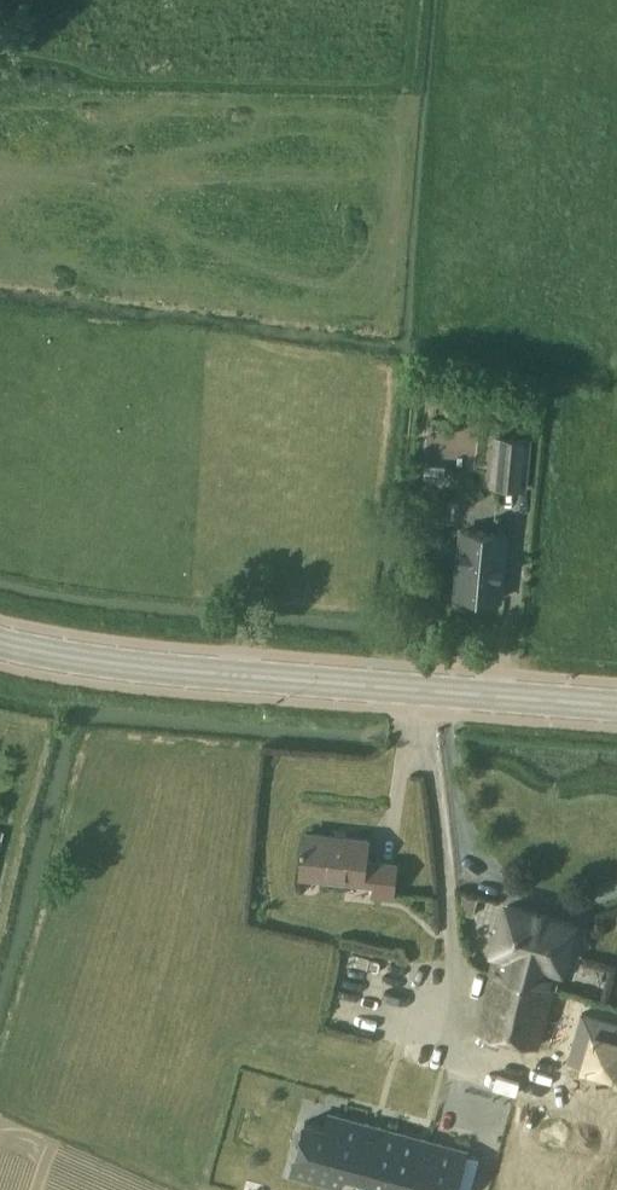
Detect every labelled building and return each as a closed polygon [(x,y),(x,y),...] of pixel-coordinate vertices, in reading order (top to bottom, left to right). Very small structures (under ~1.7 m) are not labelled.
[(492,483),(526,486),(530,439),(496,436),(492,483)] [(446,465),(426,462),(425,475),(444,477),(446,465)] [(500,598),(506,533),(463,529),(457,594),(500,598)] [(301,874),(363,881),(367,839),(305,832),(304,843),(302,843),(301,849),(303,850),(301,874)] [(396,865),(378,863),(375,894),(392,896),(396,865)] [(498,949),(476,1028),(537,1044),(559,965),(561,965),(572,923),(508,905),(496,948),(498,949)] [(582,1012),(569,1060),(616,1073),(616,1022),(582,1012)] [(292,1174),(338,1187),(342,1173),(405,1189),(453,1189),(464,1149),(328,1111),(324,1124),(307,1119),(292,1174)]
